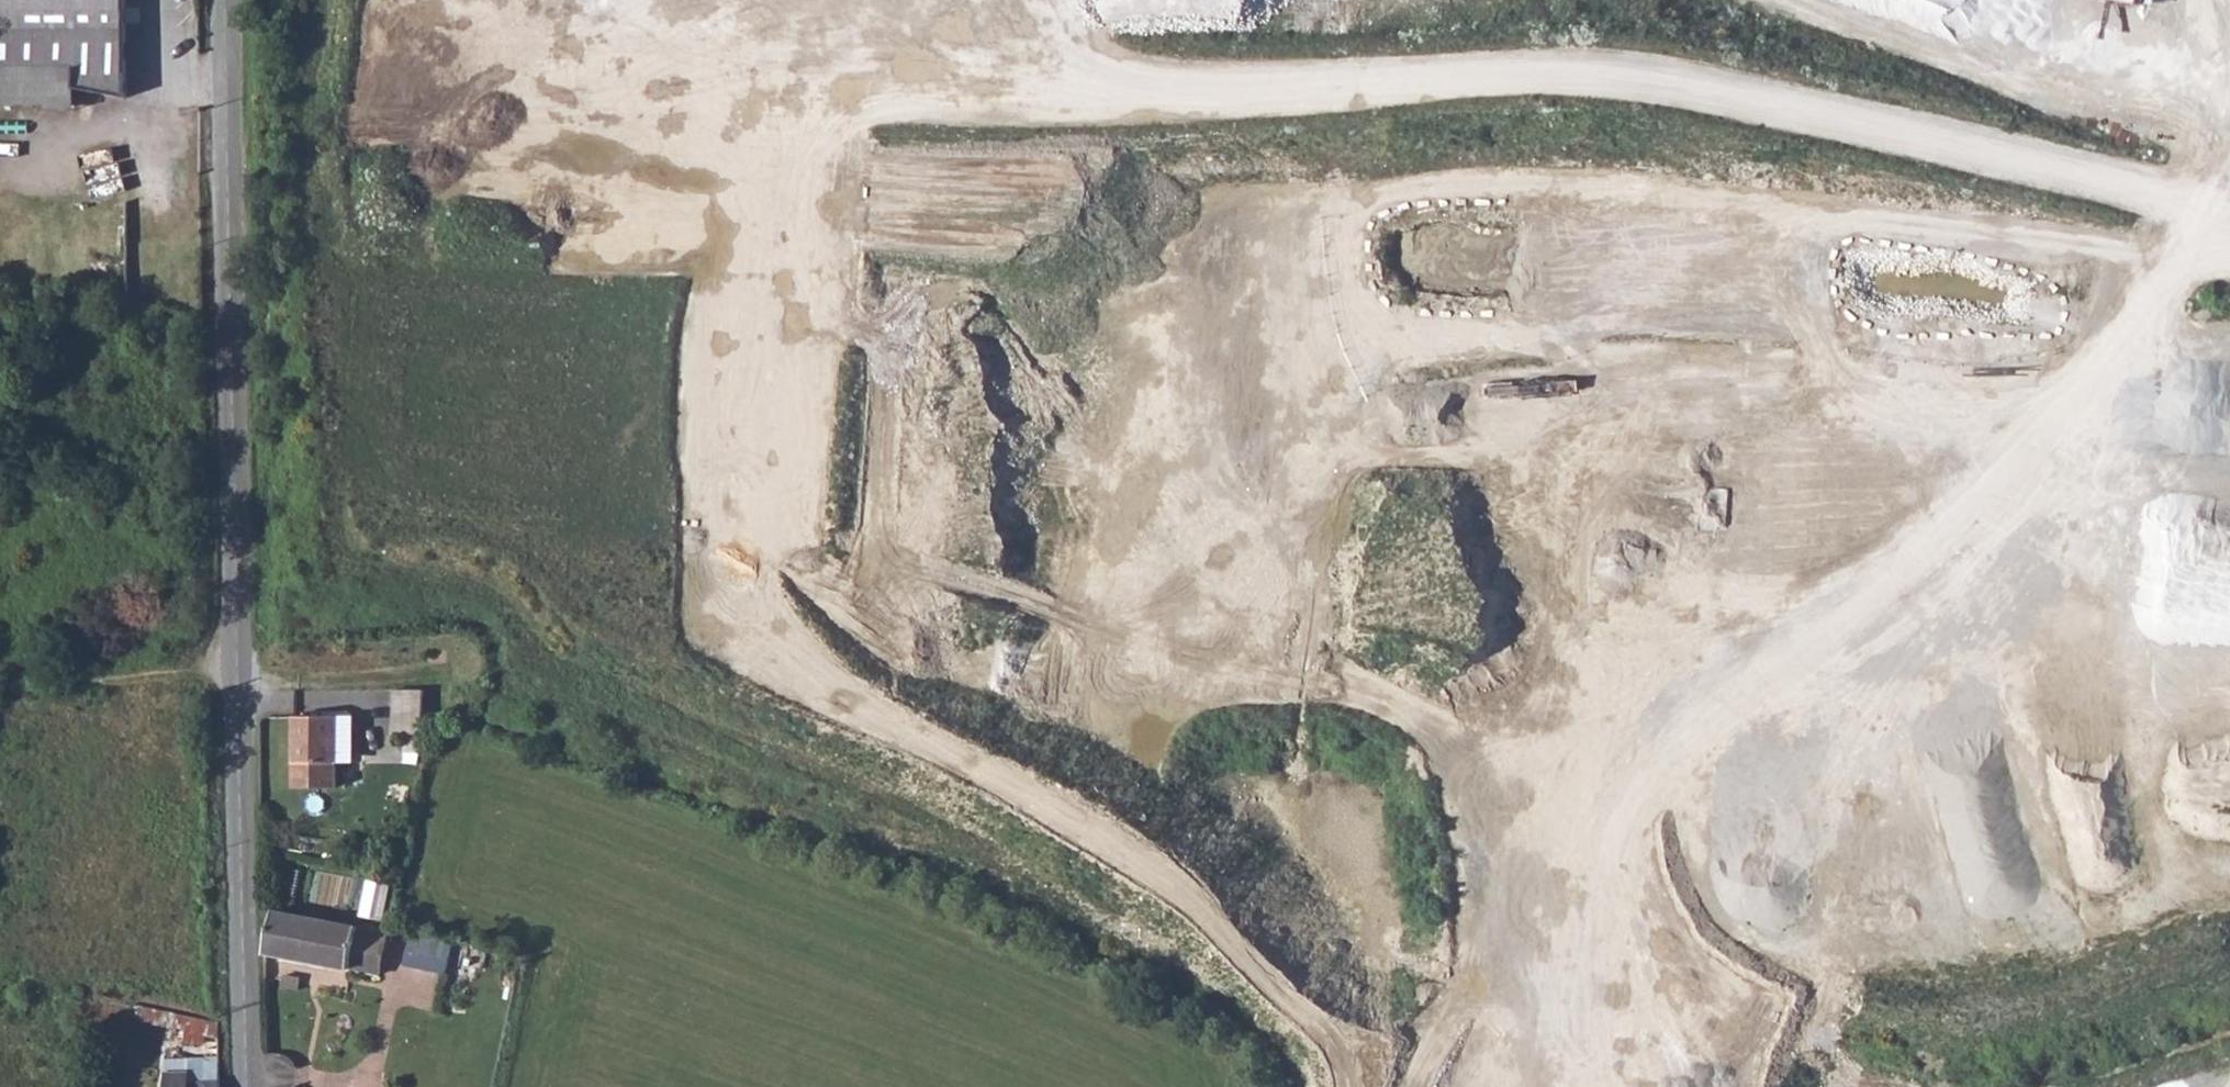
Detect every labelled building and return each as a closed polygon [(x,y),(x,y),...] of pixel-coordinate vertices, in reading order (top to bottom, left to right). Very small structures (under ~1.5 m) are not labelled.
[(73,69),(75,87),(127,98),(125,0),(0,0),(0,69),(73,69)] [(0,69),(0,107),(75,106),(75,87),(73,69),(0,69)] [(420,739),(429,696),(402,691),(393,734),(402,736),(420,739)] [(336,714),(295,714),(298,761),(338,761),(336,714)] [(279,909),(270,953),(383,974),(391,931),(381,929),(279,909)] [(433,938),(430,958),(449,961),(453,942),(433,938)] [(158,1006),(154,1022),(187,1029),(189,1014),(158,1006)] [(187,1029),(184,1041),(206,1045),(206,1057),(166,1057),(167,1086),(221,1086),(219,1021),(189,1014),(187,1029)]
